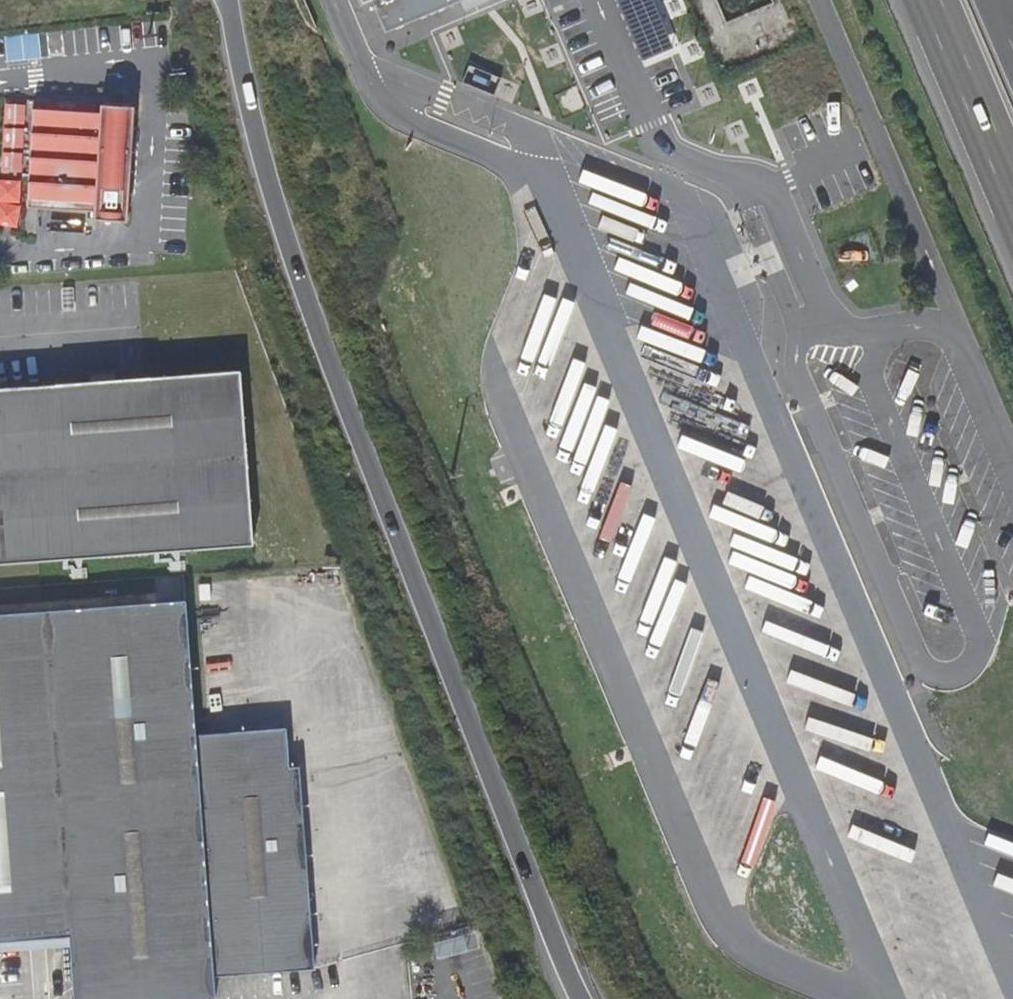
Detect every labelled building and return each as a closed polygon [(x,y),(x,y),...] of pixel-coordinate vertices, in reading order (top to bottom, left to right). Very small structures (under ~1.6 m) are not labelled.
[(464,11),(489,0),(460,0),(464,11)] [(616,1),(617,5),(622,17),(627,30),(629,34),(634,46),(639,58),(641,62),(674,48),(654,0),(615,0),(616,1)] [(36,110),(33,110),(29,209),(96,212),(95,220),(128,221),(133,106),(100,104),(100,113),(96,113),(96,104),(36,102),(36,110)] [(249,544),(236,370),(0,388),(0,563),(249,544)] [(194,753),(193,733),(183,600),(0,613),(0,942),(68,937),(71,984),(310,966),(295,766),(286,767),(207,772),(206,752),(194,753)] [(206,752),(207,772),(286,767),(283,727),(193,733),(194,753),(206,752)] [(310,966),(71,984),(73,998),(213,998),(211,975),(310,967),(310,966)]
